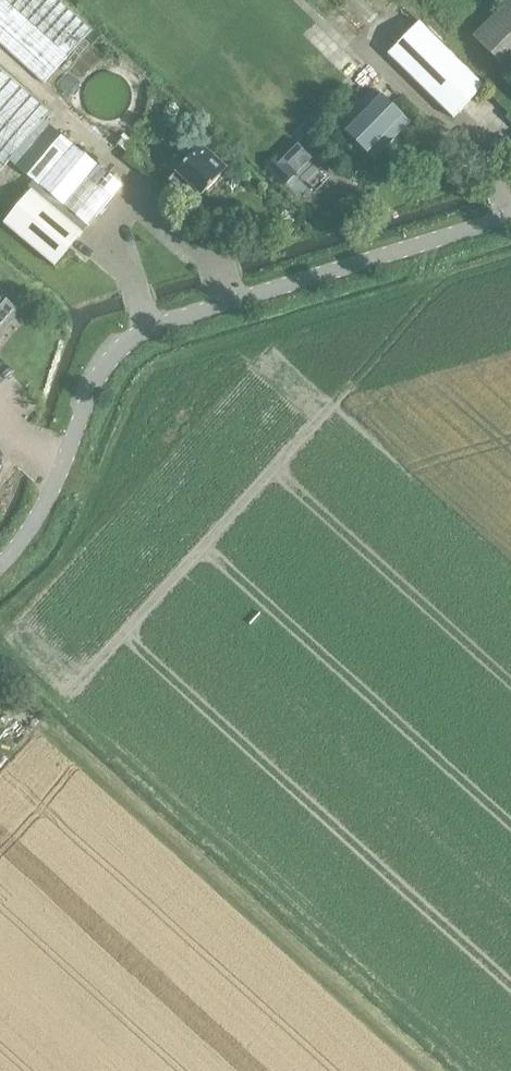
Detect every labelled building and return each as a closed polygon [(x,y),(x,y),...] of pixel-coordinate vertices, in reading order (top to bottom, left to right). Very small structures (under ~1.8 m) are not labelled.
[(44,83),(92,30),(59,0),(0,0),(0,43),(44,83)] [(510,74),(510,0),(474,37),(510,74)] [(454,118),(485,86),(420,22),(389,54),(454,118)] [(11,161),(90,226),(123,186),(45,121),(53,112),(0,67),(0,175),(11,161)] [(376,89),(340,126),(375,159),(410,123),(376,89)] [(303,148),(294,139),(266,167),(285,186),(297,173),(288,164),(303,148)] [(201,197),(228,167),(203,144),(168,182),(179,192),(187,183),(201,197)] [(32,190),(4,223),(55,266),(83,233),(32,190)] [(19,312),(0,296),(0,334),(19,312)]
